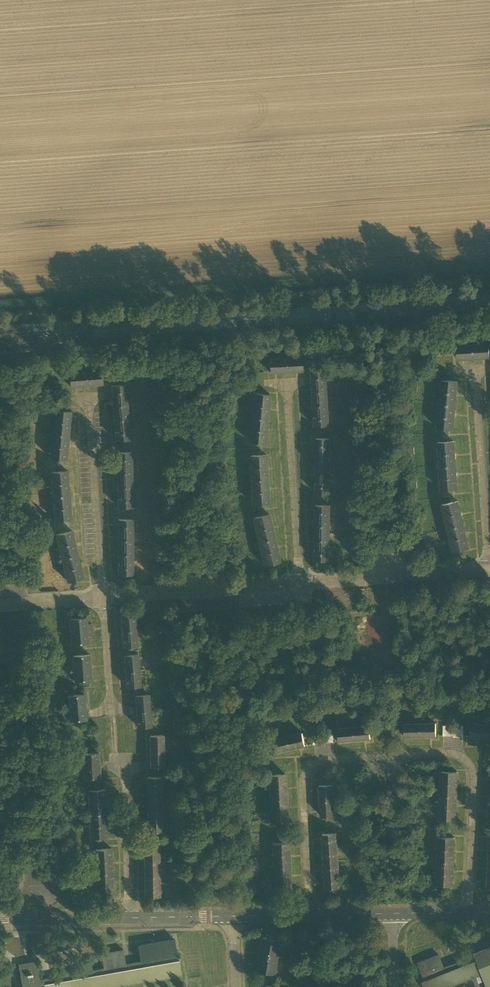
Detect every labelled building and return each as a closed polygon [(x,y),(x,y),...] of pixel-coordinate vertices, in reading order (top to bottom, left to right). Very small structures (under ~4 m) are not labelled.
[(455,347),(455,361),(489,360),(489,346),(455,347)] [(302,373),(302,359),(266,360),(267,374),(302,373)] [(329,428),(326,372),(308,373),(311,429),(329,428)] [(104,388),(104,374),(69,375),(69,389),(104,388)] [(437,382),(433,431),(454,433),(459,384),(437,382)] [(131,443),(128,387),(110,388),(113,444),(131,443)] [(249,395),(244,444),(265,446),(270,397),(249,395)] [(51,410),(46,459),(68,461),(72,412),(51,410)] [(329,496),(330,439),(311,439),(311,496),(329,496)] [(458,492),(455,444),(434,445),(436,493),(458,492)] [(132,511),(132,454),(113,454),(113,511),(132,511)] [(269,505),(267,456),(245,458),(248,506),(269,505)] [(71,520),(69,472),(47,473),(50,521),(71,520)] [(468,549),(459,504),(438,508),(448,554),(468,549)] [(330,562),(330,506),(311,506),(311,562),(330,562)] [(279,562),(270,516),(250,520),(259,566),(279,562)] [(133,577),(133,521),(113,521),(113,577),(133,577)] [(82,577),(72,531),(52,536),(61,581),(82,577)] [(117,611),(119,645),(136,644),(135,610),(117,611)] [(83,615),(65,616),(67,642),(85,642),(85,634),(92,634),(92,622),(83,623),(83,615)] [(89,652),(68,653),(69,679),(90,678),(89,652)] [(137,685),(135,652),(121,653),(122,685),(137,685)] [(85,692),(64,692),(65,719),(86,718),(85,692)] [(148,725),(146,692),(131,693),(132,726),(148,725)] [(432,720),(400,721),(400,736),(432,735),(432,720)] [(463,734),(463,725),(442,725),(442,734),(463,734)] [(467,727),(465,735),(489,738),(489,730),(467,727)] [(267,737),(270,752),(301,745),(297,731),(267,737)] [(366,731),(331,732),(332,740),(366,739),(366,731)] [(161,733),(146,733),(146,765),(161,765),(161,733)] [(97,777),(96,751),(79,751),(80,777),(97,777)] [(456,770),(437,769),(436,818),(455,818),(456,770)] [(266,821),(285,821),(284,772),(265,773),(266,821)] [(159,830),(159,774),(142,774),(142,830),(159,830)] [(316,783),(317,815),(334,815),(333,782),(316,783)] [(85,788),(87,836),(103,835),(101,787),(85,788)] [(337,887),(335,832),(319,833),(321,887),(337,887)] [(433,884),(451,884),(452,835),(434,835),(433,884)] [(141,895),(158,895),(156,839),(139,840),(141,895)] [(289,885),(287,840),(269,841),(271,886),(289,885)] [(114,895),(112,846),(93,847),(94,896),(114,895)] [(274,973),(280,939),(260,936),(255,970),(274,973)] [(474,954),(475,956),(444,968),(439,955),(418,963),(425,981),(422,982),(424,986),(447,986),(481,973),(487,986),(489,986),(489,947),(474,954)] [(181,975),(181,976),(182,976),(178,954),(177,954),(177,955),(126,964),(123,949),(122,949),(123,950),(102,953),(105,968),(40,980),(37,962),(19,965),(23,986),(115,986),(181,975)]
